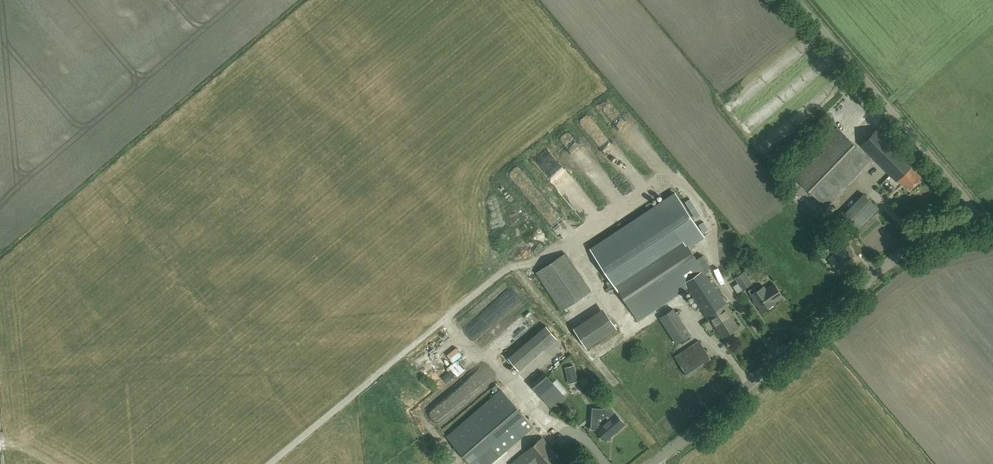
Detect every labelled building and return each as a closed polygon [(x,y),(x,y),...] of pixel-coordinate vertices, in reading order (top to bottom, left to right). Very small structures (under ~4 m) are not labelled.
[(825,207),(871,160),(837,127),(792,174),(825,207)] [(909,191),(922,178),(906,162),(907,161),(877,130),(862,145),(896,180),(897,180),(902,185),(903,185),(909,191)] [(563,137),(566,148),(579,144),(576,133),(563,137)] [(621,161),(618,165),(627,173),(631,169),(621,161)] [(587,170),(598,180),(605,173),(594,163),(587,170)] [(722,337),(738,327),(731,315),(732,314),(717,290),(715,292),(686,247),(704,235),(677,194),(592,249),(638,321),(688,288),(697,302),(708,321),(710,319),(722,337)] [(857,230),(878,208),(864,194),(843,216),(857,230)] [(557,217),(564,226),(569,222),(563,213),(557,217)] [(837,269),(847,260),(839,250),(849,241),(841,232),(827,244),(830,248),(821,255),(826,261),(829,259),(837,269)] [(563,309),(589,291),(565,253),(538,270),(563,309)] [(738,292),(752,283),(744,271),(735,277),(738,282),(733,286),(738,292)] [(751,294),(762,311),(774,303),(774,302),(782,296),(774,284),(766,289),(764,286),(757,290),(755,287),(749,290),(751,294)] [(508,309),(521,303),(516,291),(502,297),(508,309)] [(676,303),(661,309),(675,339),(690,332),(676,303)] [(579,330),(589,346),(618,328),(613,320),(599,328),(597,325),(590,329),(587,325),(579,330)] [(547,325),(509,358),(519,370),(557,337),(547,325)] [(688,377),(712,361),(698,341),(674,357),(688,377)] [(419,357),(424,366),(441,356),(436,347),(419,357)] [(553,372),(561,366),(558,362),(550,368),(553,372)] [(569,366),(571,381),(578,380),(576,366),(569,366)] [(533,382),(545,395),(549,392),(557,400),(565,393),(544,371),(533,382)] [(478,391),(469,381),(464,386),(473,396),(478,391)] [(460,391),(469,399),(472,395),(463,388),(460,391)] [(501,389),(447,436),(471,463),(490,463),(534,427),(501,389)] [(443,397),(449,411),(462,405),(456,392),(443,397)] [(625,424),(615,413),(608,404),(603,409),(593,408),(591,429),(596,429),(602,436),(601,439),(605,439),(606,440),(607,440),(611,440),(611,436),(625,424)] [(560,460),(561,459),(543,437),(512,463),(563,463),(560,460)]
